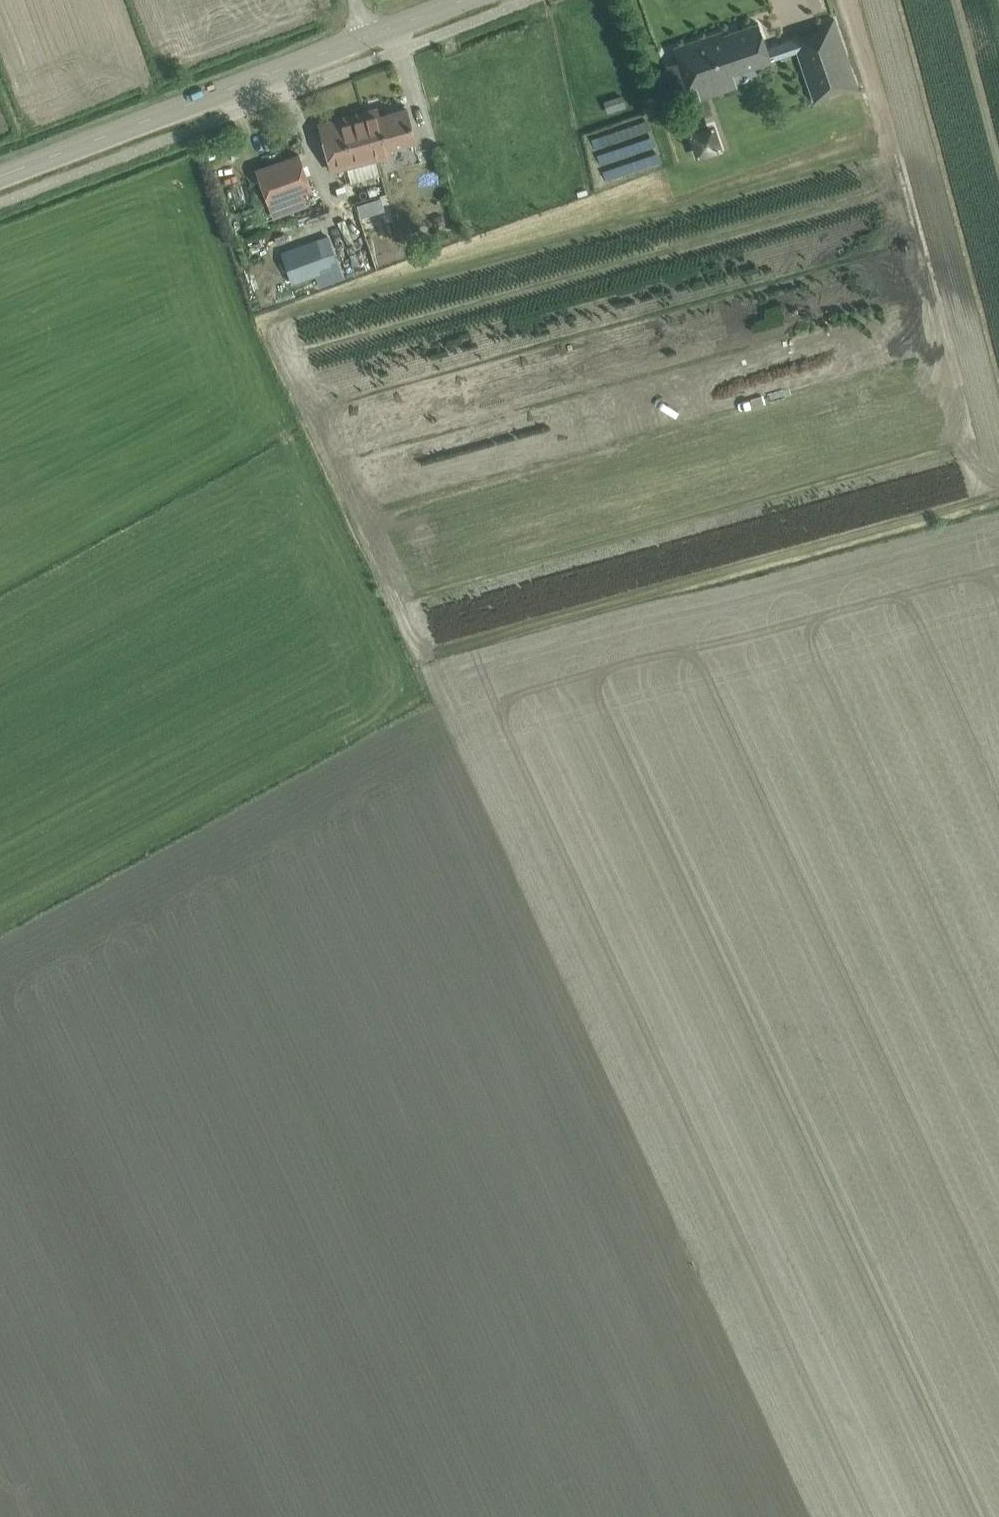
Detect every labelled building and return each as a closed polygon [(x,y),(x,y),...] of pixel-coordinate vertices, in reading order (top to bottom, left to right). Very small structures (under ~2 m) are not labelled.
[(793,36),(815,101),(857,87),(834,17),(816,23),(818,28),(793,36)] [(770,58),(766,47),(758,22),(723,34),(722,30),(673,46),(678,60),(666,64),(676,91),(771,58),(771,57),(770,58)] [(364,110),(376,158),(391,154),(388,145),(415,138),(407,107),(379,115),(377,107),(364,110)] [(319,123),(332,170),(376,158),(364,110),(319,123)] [(688,128),(696,157),(722,151),(714,121),(688,128)] [(306,203),(301,190),(311,186),(299,154),(256,169),(273,214),(306,203)] [(365,201),(357,204),(361,216),(369,213),(365,201)] [(410,248),(399,217),(360,232),(371,262),(410,248)] [(344,277),(328,234),(282,251),(294,283),(316,275),(320,286),(344,277)]
